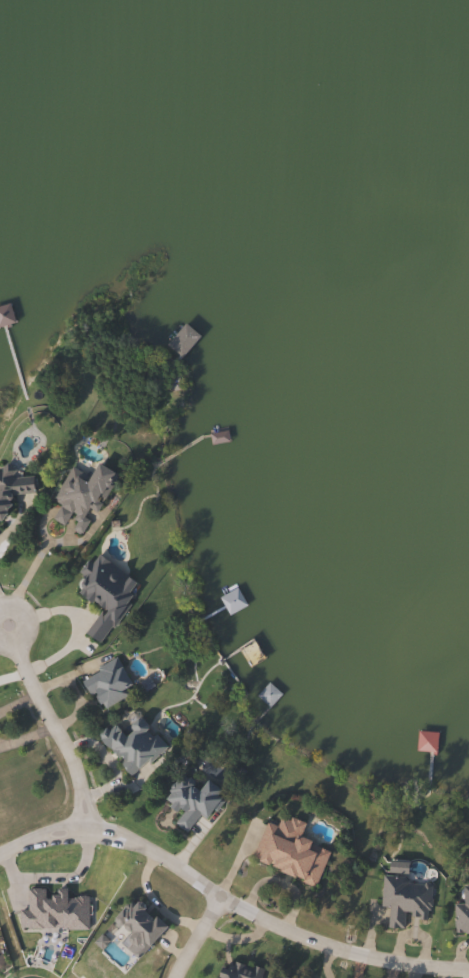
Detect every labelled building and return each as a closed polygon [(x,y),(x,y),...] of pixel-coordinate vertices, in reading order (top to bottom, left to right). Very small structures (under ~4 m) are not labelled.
[(163,345),(182,324),(197,337),(178,358),(163,345)] [(16,492),(0,512),(0,463),(2,461),(31,486),(22,497),(16,492)] [(65,466),(85,476),(91,464),(112,473),(94,513),(84,509),(80,517),(85,520),(78,535),(63,529),(64,527),(48,520),(55,503),(49,501),(65,466)] [(136,584),(96,645),(78,633),(95,608),(68,590),(92,555),(136,584)] [(128,685),(123,687),(126,694),(97,711),(78,676),(112,657),(128,685)] [(163,745),(130,776),(100,745),(133,714),(163,745)] [(195,814),(183,832),(170,823),(177,813),(159,800),(178,773),(197,786),(200,781),(222,796),(204,821),(195,814)] [(312,885),(248,860),(263,822),(273,826),(277,815),(301,824),(295,837),(326,849),(312,885)] [(376,906),(379,876),(428,880),(424,919),(401,917),(400,929),(383,927),(385,907),(376,906)] [(142,951),(109,923),(130,898),(164,927),(142,951)] [(450,901),(468,901),(468,933),(450,933),(450,901)] [(260,968),(258,977),(212,977),(215,968),(223,970),(225,959),(260,968)]
